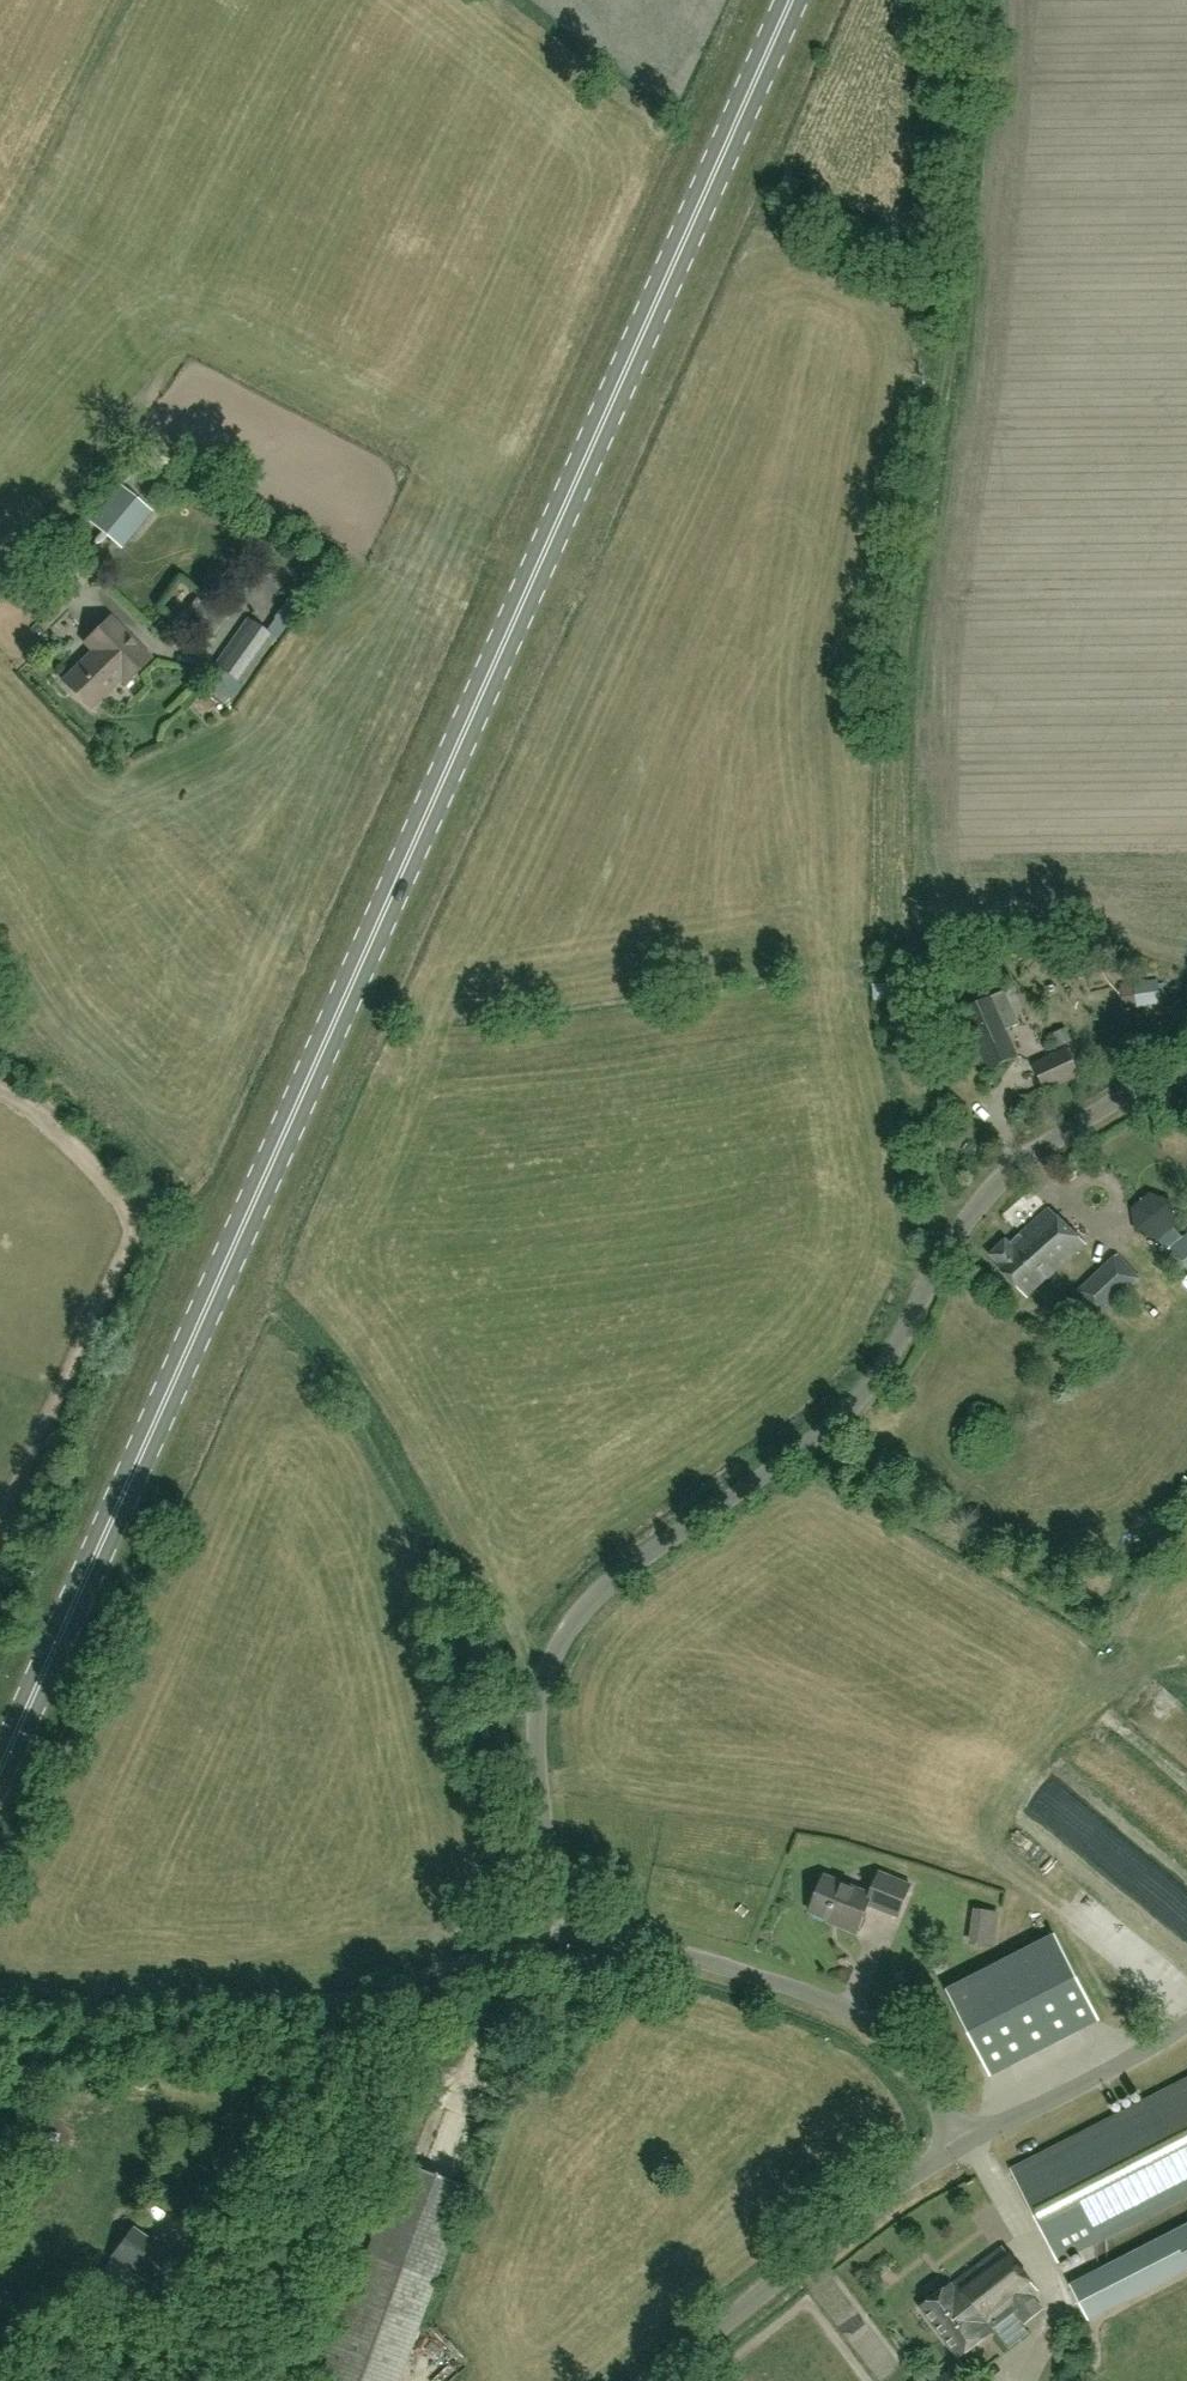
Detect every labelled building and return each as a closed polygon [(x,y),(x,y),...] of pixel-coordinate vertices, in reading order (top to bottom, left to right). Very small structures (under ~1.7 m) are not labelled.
[(121,549),(152,512),(118,485),(88,522),(121,549)] [(185,614),(214,635),(227,615),(198,595),(185,614)] [(70,678),(98,705),(134,669),(138,674),(158,654),(117,614),(98,633),(106,642),(70,678)] [(243,684),(276,638),(246,618),(213,665),(243,684)] [(1122,985),(1125,1007),(1162,1001),(1159,979),(1122,985)] [(1020,1024),(1006,990),(963,1008),(972,1032),(975,1031),(990,1067),(1016,1056),(1005,1030),(1020,1024)] [(1045,1090),(1080,1074),(1068,1047),(1032,1062),(1045,1090)] [(1157,1240),(1176,1225),(1172,1200),(1147,1192),(1131,1205),(1134,1231),(1157,1240)] [(1026,1297),(1087,1245),(1052,1207),(1013,1242),(1009,1238),(992,1252),(996,1257),(994,1259),(1026,1297)] [(1102,1316),(1112,1305),(1141,1277),(1118,1253),(1078,1290),(1102,1316)] [(871,1894),(824,1875),(810,1911),(839,1923),(838,1926),(856,1933),(868,1904),(898,1916),(910,1885),(879,1872),(871,1894)] [(974,1908),(969,1943),(996,1947),(1000,1912),(974,1908)] [(1099,2019),(1055,1934),(949,1990),(994,2075),(1099,2019)] [(448,2030),(454,2012),(454,2011),(440,2006),(433,2025),(448,2030)] [(1186,2195),(1186,2082),(1146,2103),(1012,2172),(1059,2261),(1186,2195)] [(469,2188),(400,2162),(321,2374),(339,2380),(398,2380),(469,2188)] [(168,2298),(151,2285),(173,2255),(158,2246),(129,2226),(95,2275),(154,2318),(168,2298)] [(1071,2287),(1088,2318),(1186,2266),(1186,2227),(1071,2287)] [(1024,2324),(1042,2310),(1031,2296),(1038,2290),(1003,2246),(920,2311),(957,2358),(993,2330),(991,2328),(1013,2310),(1024,2324)] [(976,2379),(959,2360),(935,2380),(974,2380),(976,2379)]
